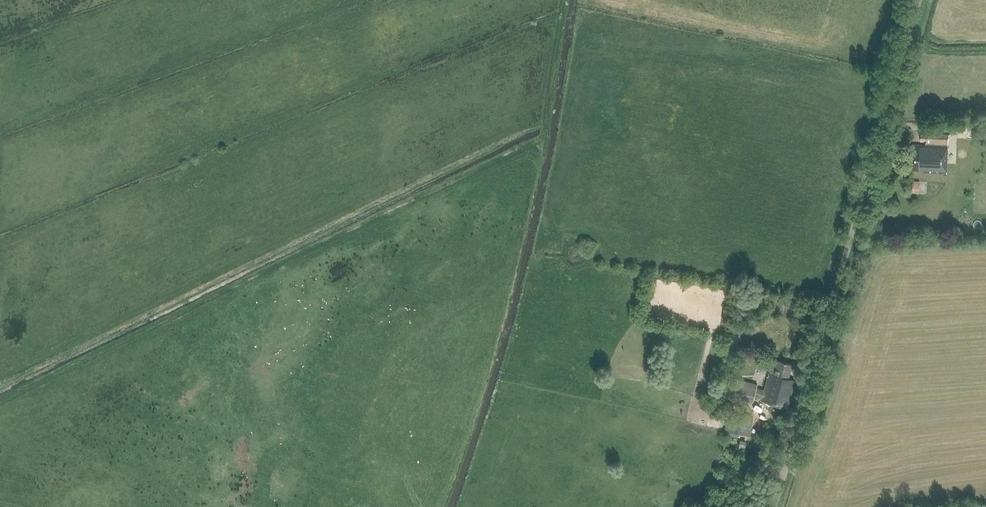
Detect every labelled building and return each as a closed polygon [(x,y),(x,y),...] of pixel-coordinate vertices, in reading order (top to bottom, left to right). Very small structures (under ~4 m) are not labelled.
[(948,135),(920,134),(920,141),(926,142),(926,145),(913,144),(911,171),(946,173),(948,135)] [(792,364),(777,360),(774,359),(772,367),(771,366),(764,391),(757,388),(758,385),(738,379),(733,395),(753,400),(754,396),(762,398),(761,401),(787,408),(795,381),(788,379),(792,364)]
